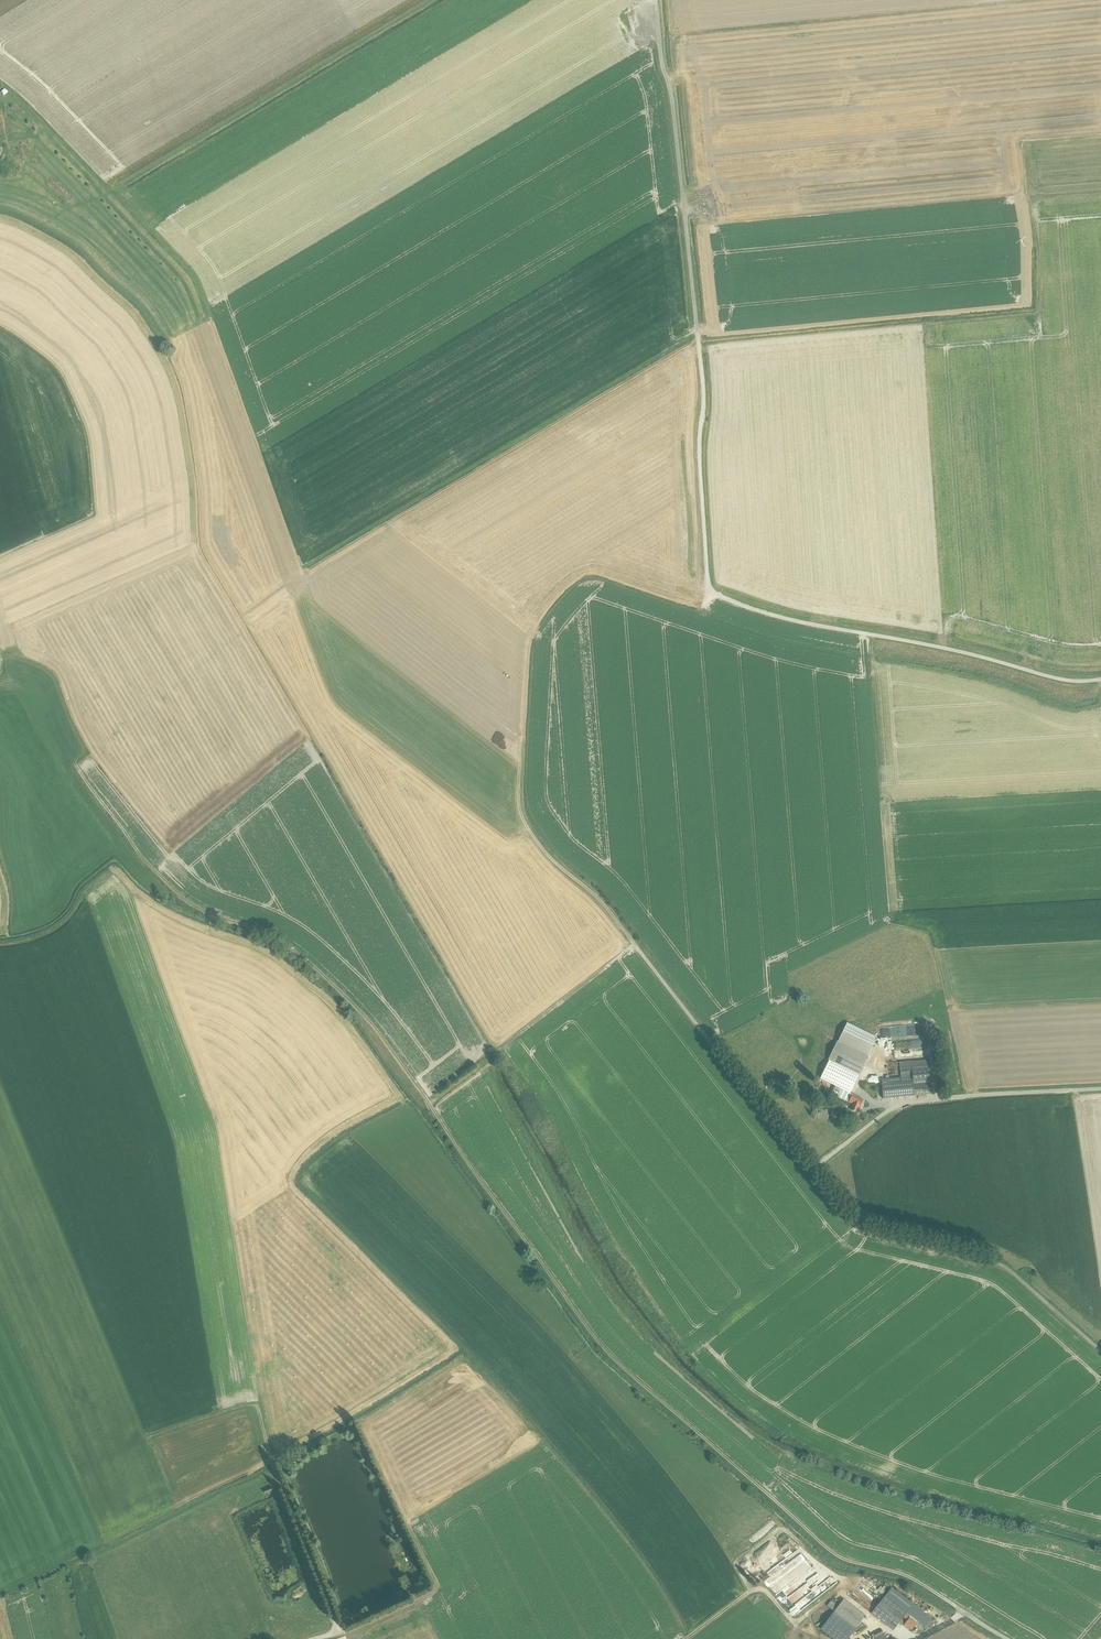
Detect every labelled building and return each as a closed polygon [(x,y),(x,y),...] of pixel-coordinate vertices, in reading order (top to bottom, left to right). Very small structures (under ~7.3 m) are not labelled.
[(846,1024),(837,1043),(867,1057),(876,1038),(846,1024)] [(888,1079),(881,1080),(882,1099),(930,1094),(927,1065),(927,1060),(910,1061),(899,1062),(899,1063),(900,1078),(888,1079)] [(830,1094),(849,1103),(852,1094),(835,1086),(830,1094)] [(849,1103),(853,1104),(851,1110),(857,1113),(859,1107),(863,1100),(852,1094),(849,1103)] [(273,1488),(265,1491),(268,1496),(276,1493),(273,1488)] [(798,1554),(777,1570),(782,1578),(804,1562),(798,1554)] [(806,1564),(786,1581),(791,1587),(799,1581),(798,1579),(810,1569),(806,1564)] [(791,1589),(793,1592),(795,1590),(797,1593),(822,1575),(818,1570),(791,1589)] [(864,1594),(869,1598),(873,1593),(858,1582),(853,1587),(863,1595),(864,1594)] [(900,1597),(888,1588),(872,1610),(894,1627),(904,1614),(907,1617),(903,1623),(910,1629),(919,1617),(897,1601),(900,1597)] [(831,1600),(827,1605),(855,1626),(865,1614),(843,1597),(838,1605),(831,1600)]
